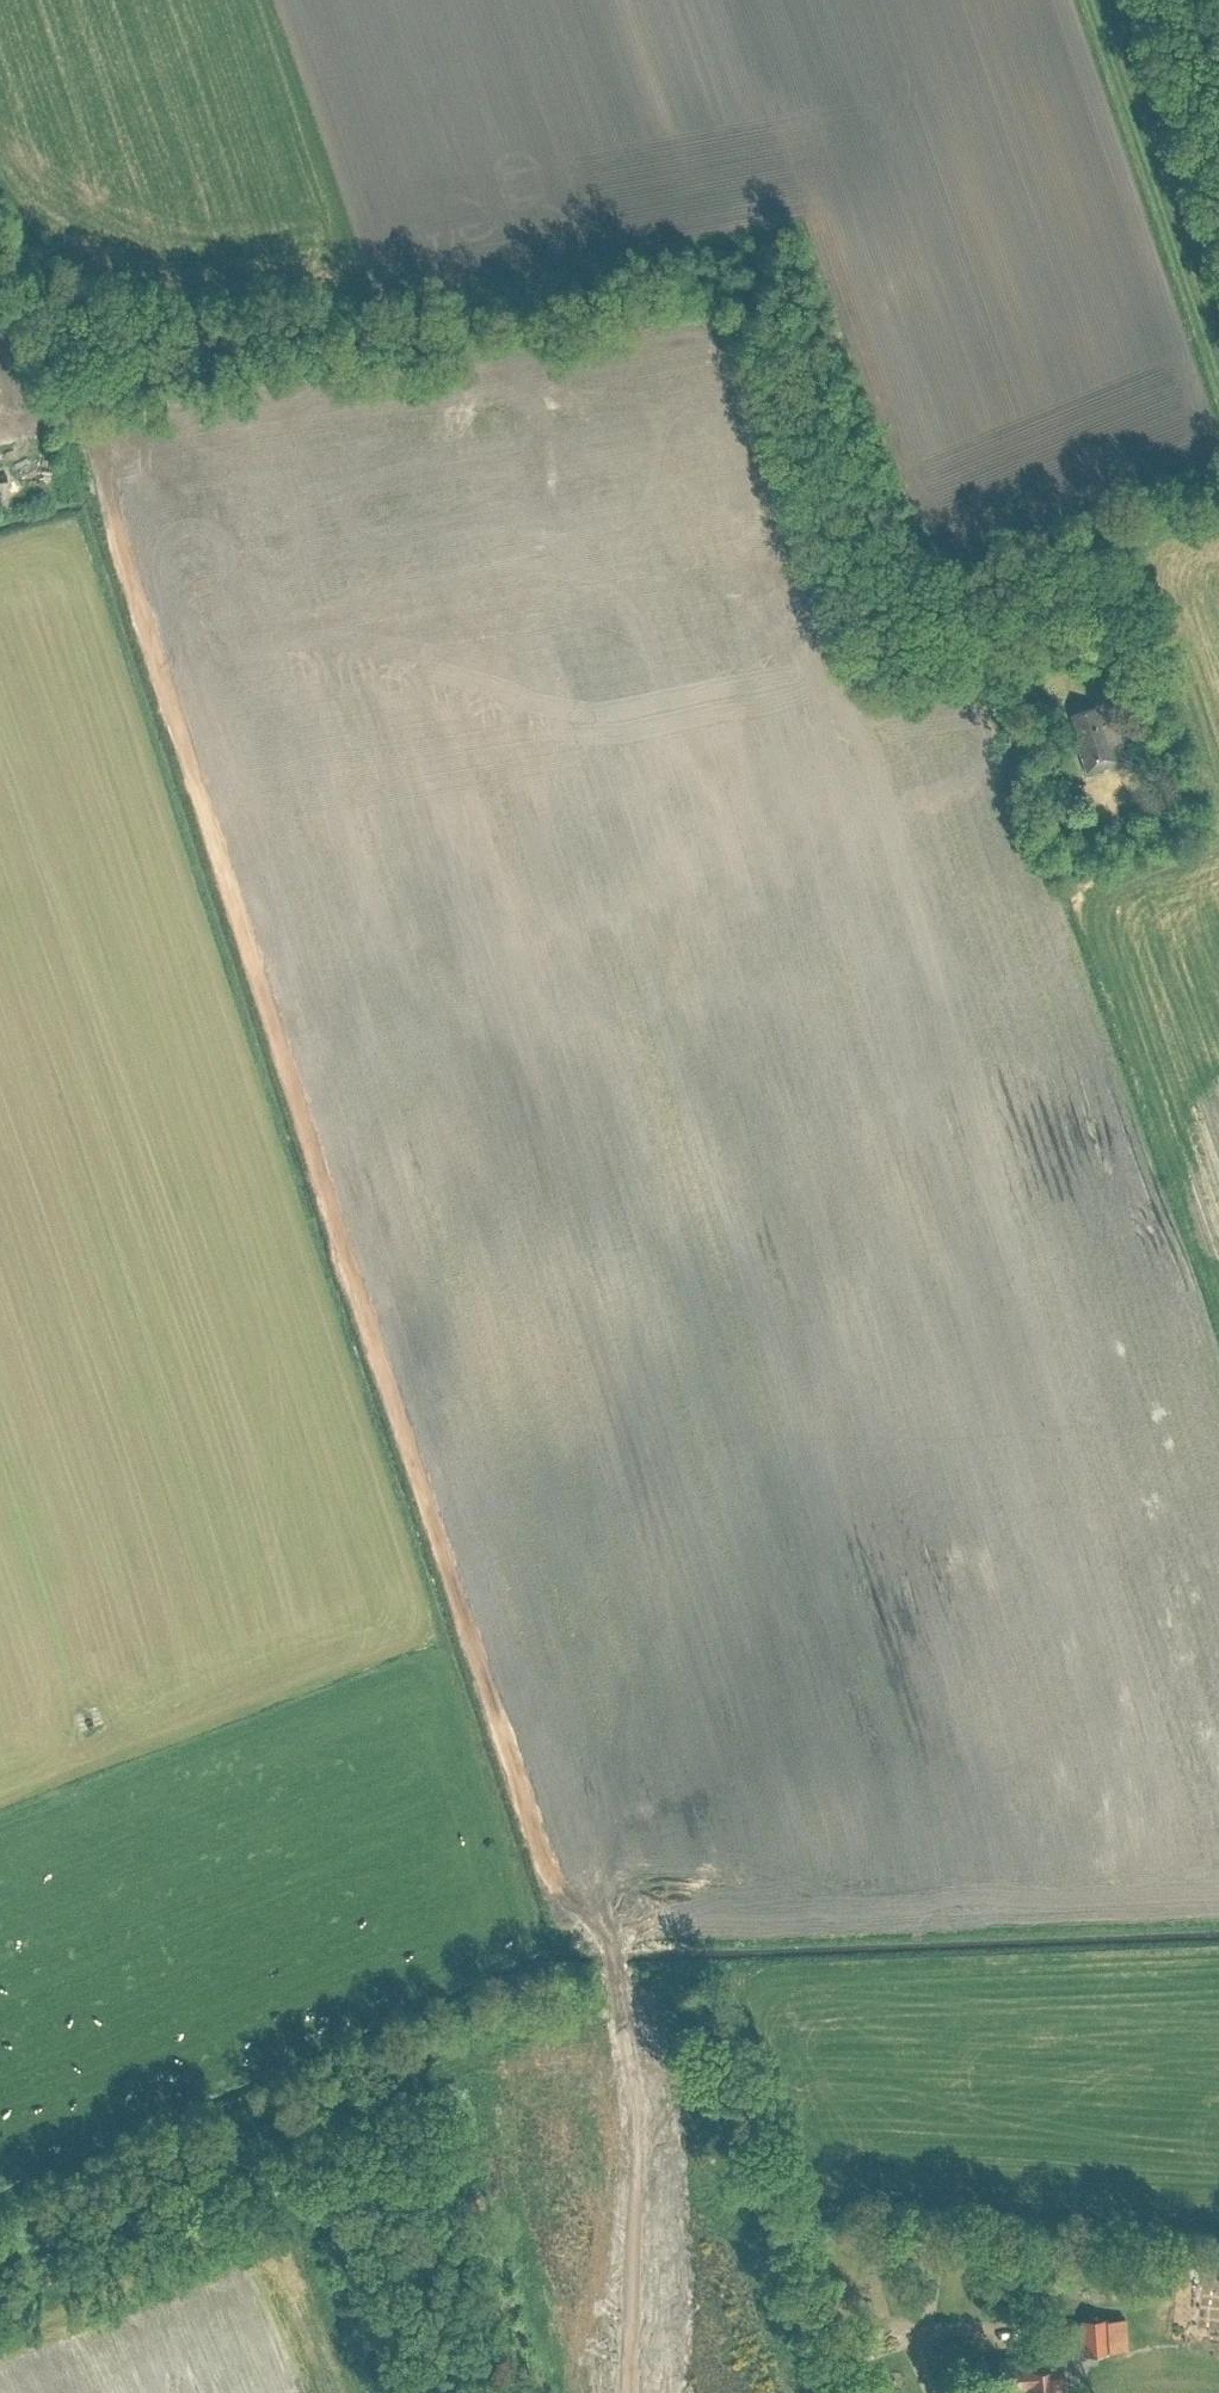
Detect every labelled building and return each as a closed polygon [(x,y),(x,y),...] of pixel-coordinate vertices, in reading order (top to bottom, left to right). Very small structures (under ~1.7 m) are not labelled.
[(10,514),(0,478),(0,517),(10,514)] [(1103,694),(1128,736),(1151,723),(1139,703),(1133,706),(1120,684),(1103,694)] [(1112,715),(1103,719),(1099,706),(1072,715),(1084,747),(1076,750),(1083,771),(1118,758),(1113,744),(1122,741),(1112,715)] [(1059,2350),(1083,2348),(1083,2350),(1128,2348),(1126,2316),(1105,2317),(1105,2315),(1080,2317),(1080,2320),(1057,2321),(1059,2350)] [(1059,2352),(998,2357),(1000,2384),(1021,2382),(1022,2392),(1062,2392),(1059,2352)]
